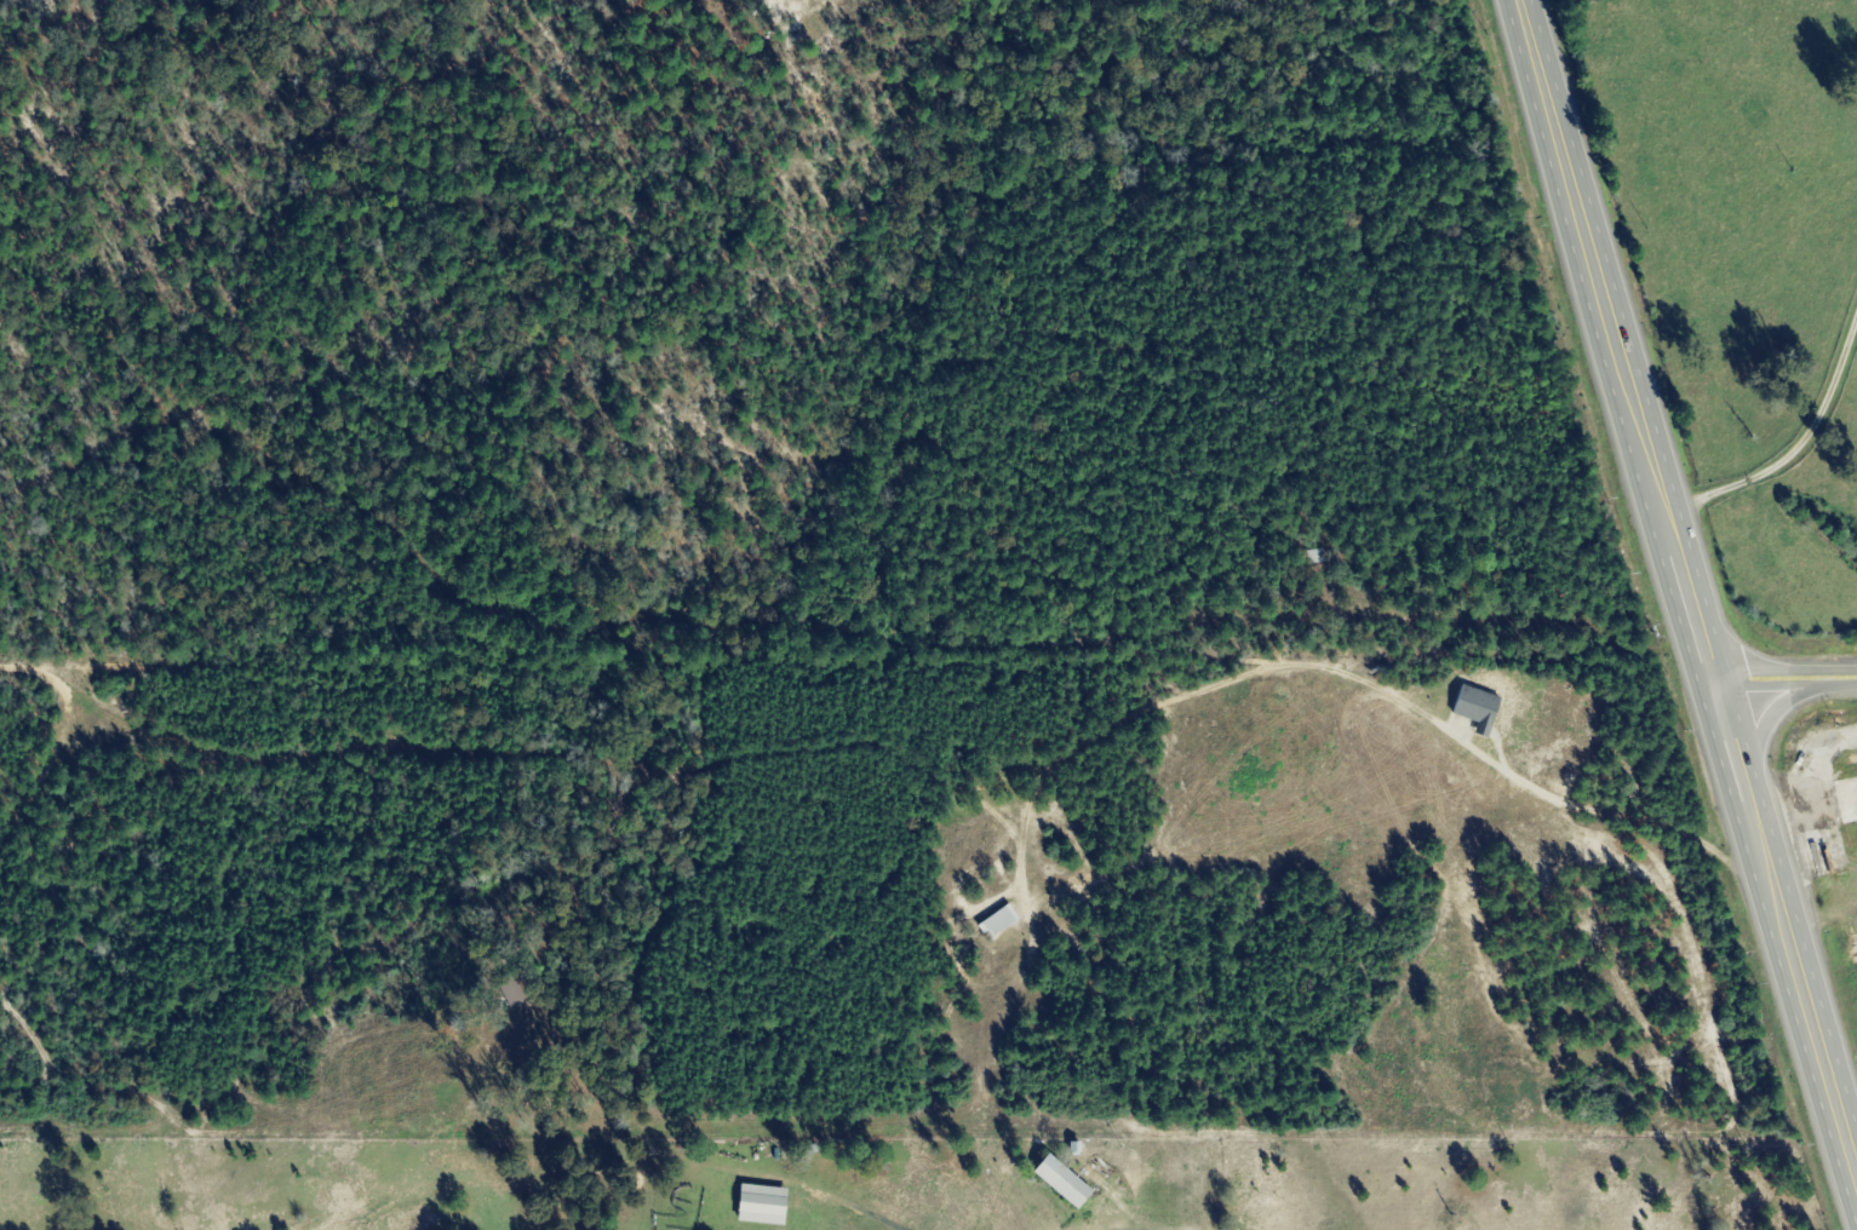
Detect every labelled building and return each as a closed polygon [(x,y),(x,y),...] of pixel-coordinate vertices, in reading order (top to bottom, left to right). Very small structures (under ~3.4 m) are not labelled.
[(1835,778),(1835,824),(1856,824),(1856,778),(1835,778)] [(977,922),(988,938),(1013,921),(1002,905),(977,922)] [(1027,1170),(1070,1210),(1087,1192),(1044,1152),(1027,1170)] [(780,1223),(781,1187),(734,1185),(733,1222),(780,1223)]
